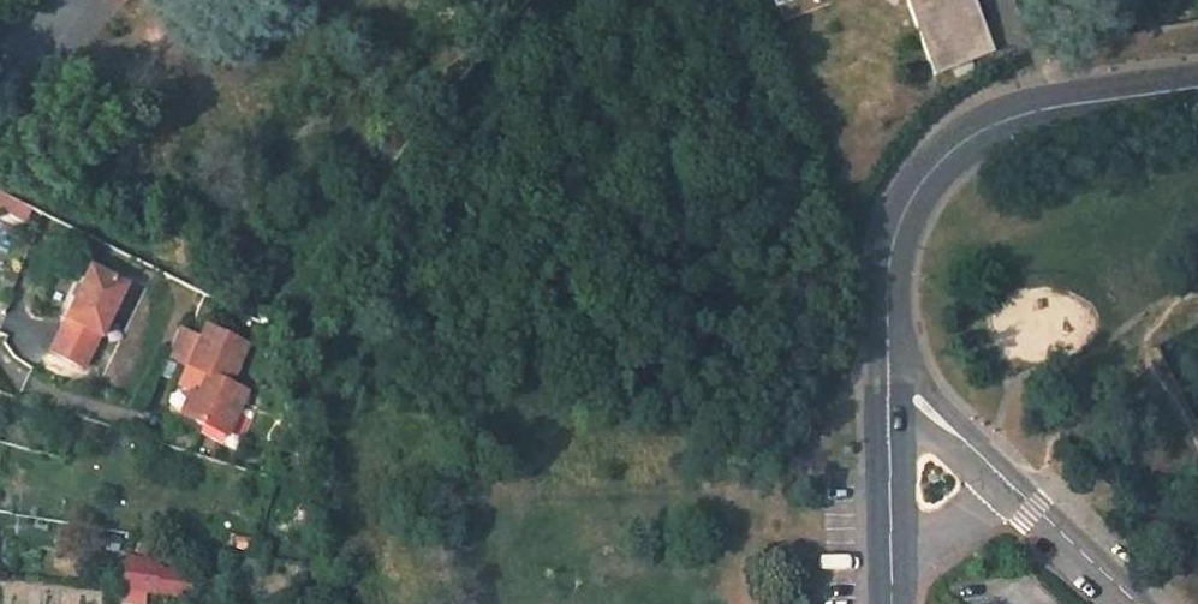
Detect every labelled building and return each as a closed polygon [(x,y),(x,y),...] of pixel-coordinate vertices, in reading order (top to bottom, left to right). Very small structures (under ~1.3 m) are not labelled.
[(847,0),(771,0),(773,5),(776,5),(784,24),(847,0)] [(936,76),(995,53),(975,0),(907,0),(936,76)] [(5,211),(10,200),(0,195),(0,209),(5,211)] [(66,321),(68,322),(51,354),(84,369),(101,337),(103,338),(128,286),(92,270),(66,321)] [(180,419),(230,435),(248,391),(231,384),(250,341),(207,323),(202,335),(180,326),(163,361),(205,379),(197,400),(189,397),(180,419)] [(268,544),(232,536),(230,546),(265,554),(268,544)] [(171,585),(174,572),(125,567),(122,588),(147,591),(148,583),(171,585)]
